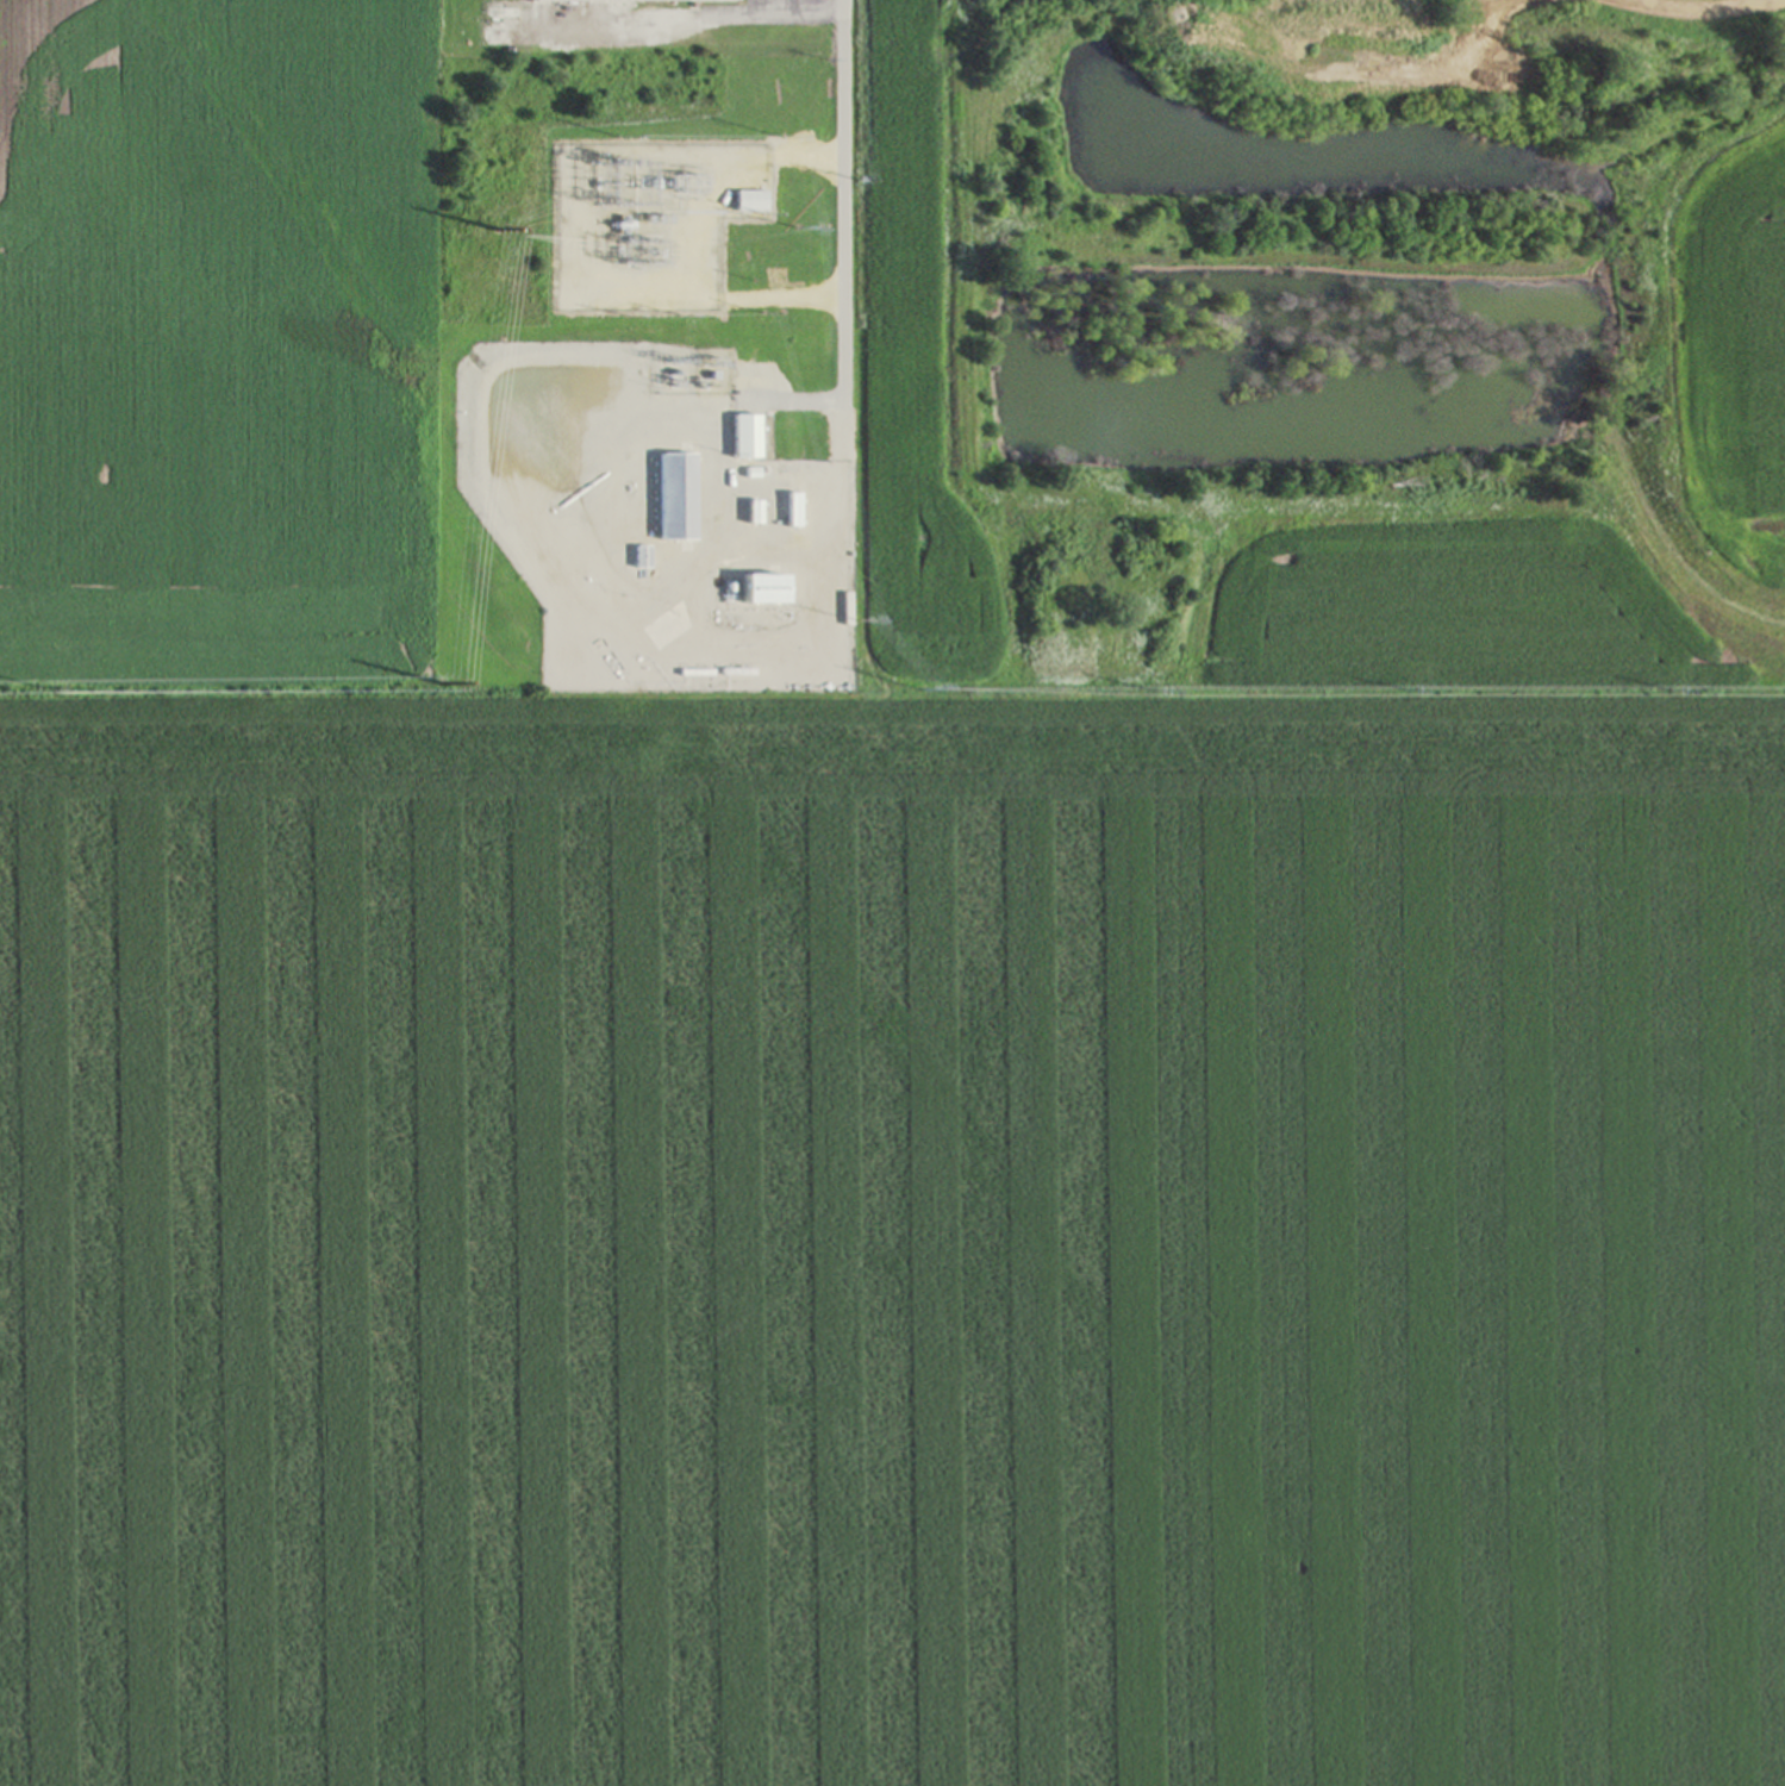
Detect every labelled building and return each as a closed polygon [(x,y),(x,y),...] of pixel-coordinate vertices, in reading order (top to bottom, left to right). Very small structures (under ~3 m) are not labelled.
[(703,271),(717,271),(717,255),(703,255),(703,271)] [(757,458),(757,414),(730,414),(730,458),(757,458)] [(655,452),(655,540),(691,540),(691,452),(655,452)] [(784,526),(798,526),(798,491),(784,491),(784,526)] [(633,566),(645,566),(645,548),(633,548),(633,566)] [(736,575),(736,604),(780,604),(780,575),(736,575)]
